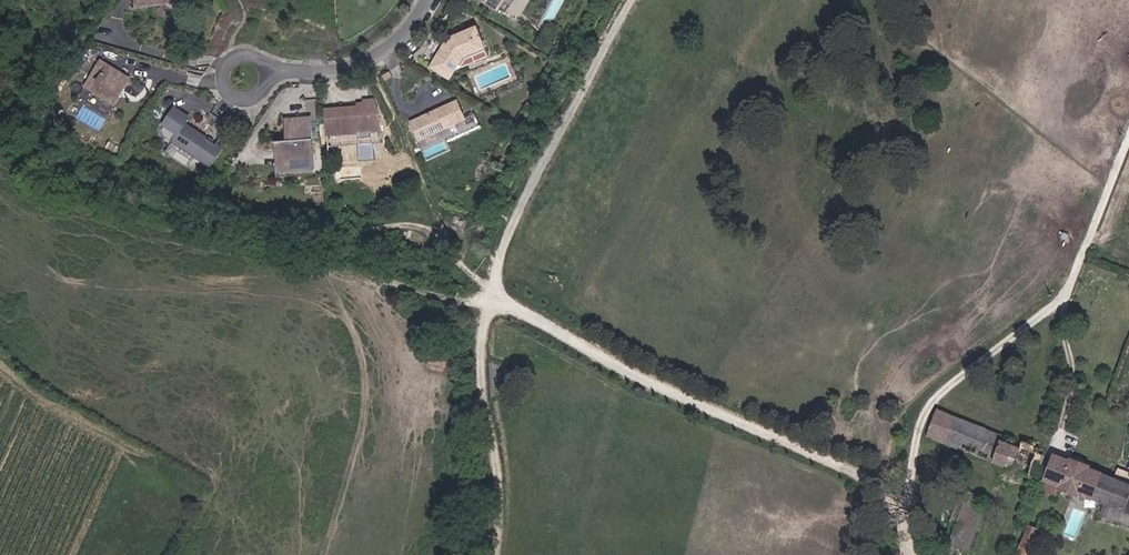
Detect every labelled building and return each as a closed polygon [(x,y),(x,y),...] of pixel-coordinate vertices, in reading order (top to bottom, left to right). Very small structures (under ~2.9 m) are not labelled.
[(175,8),(182,0),(165,0),(175,8)] [(512,0),(501,0),(496,8),(504,12),(512,0)] [(484,49),(475,29),(452,39),(453,41),(447,49),(445,48),(433,67),(451,78),(464,57),(484,49)] [(116,105),(131,79),(102,61),(92,78),(99,83),(94,92),(116,105)] [(480,89),(510,77),(505,65),(475,78),(480,89)] [(94,92),(99,83),(92,78),(86,87),(94,92)] [(381,131),(380,113),(374,101),(365,101),(365,107),(327,110),(329,135),(381,131)] [(477,128),(472,117),(465,120),(457,101),(412,122),(420,140),(425,137),(428,145),(441,139),(443,144),(477,128)] [(222,149),(185,125),(189,118),(175,109),(164,126),(178,134),(174,141),(212,165),(222,149)] [(315,163),(311,119),(290,120),(291,140),(279,141),(280,151),(288,150),(289,165),(315,163)] [(382,139),(381,131),(329,135),(329,143),(382,139)] [(212,165),(174,141),(172,144),(210,168),(212,165)] [(316,174),(315,163),(289,165),(288,150),(280,151),(282,176),(316,174)] [(1003,441),(1004,436),(937,409),(926,435),(1028,477),(1032,467),(1038,469),(1043,456),(1037,454),(1039,447),(1023,441),(1021,448),(1003,441)] [(1123,482),(1110,477),(1089,468),(1089,467),(1071,460),(1070,461),(1056,456),(1046,480),(1061,486),(1060,487),(1078,494),(1079,493),(1105,503),(1101,513),(1116,519),(1120,509),(1123,511),(1119,520),(1128,524),(1128,484),(1123,482)] [(1123,482),(1127,472),(1114,466),(1110,477),(1123,482)] [(1061,486),(1046,480),(1042,490),(1057,496),(1060,487),(1061,486)] [(957,524),(966,502),(959,499),(950,521),(957,524)] [(967,549),(982,508),(966,502),(957,524),(950,542),(967,549)] [(1038,529),(1029,526),(1017,554),(1028,554),(1038,529)]
